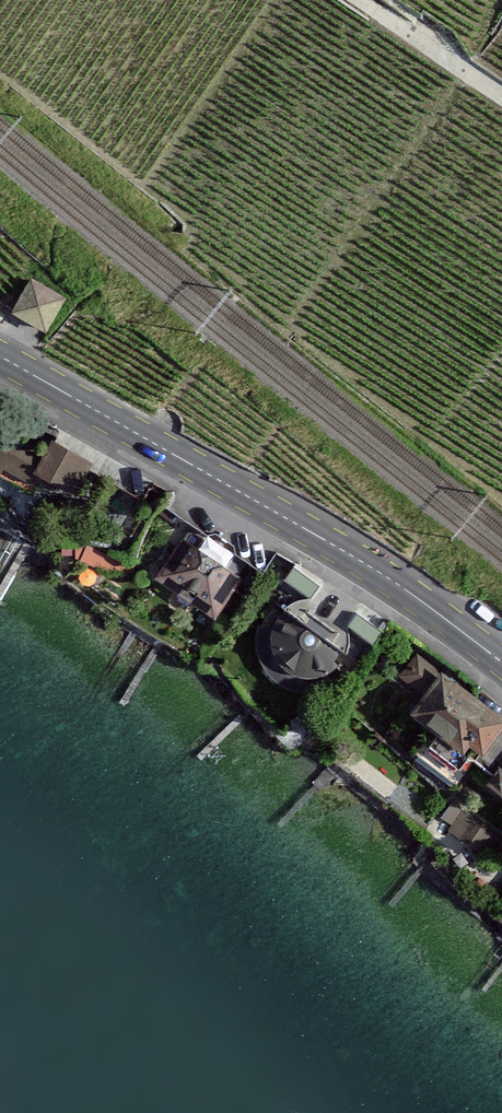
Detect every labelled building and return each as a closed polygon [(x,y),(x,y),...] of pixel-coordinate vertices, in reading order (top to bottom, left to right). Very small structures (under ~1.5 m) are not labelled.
[(62,300),(33,283),(16,312),(46,329),(62,300)] [(54,443),(45,458),(5,434),(0,443),(0,470),(31,488),(39,475),(69,493),(87,462),(54,443)] [(249,568),(192,531),(160,579),(217,616),(249,568)] [(311,597),(320,586),(293,566),(285,577),(311,597)] [(354,658),(280,607),(275,615),(271,628),(271,643),(276,656),(284,667),(296,676),(310,680),(324,679),(337,675),(349,666),(354,658)] [(383,630),(357,613),(349,625),(374,642),(383,630)] [(402,679),(427,699),(445,677),(419,657),(402,679)] [(410,720),(424,732),(459,688),(445,677),(427,699),(410,720)] [(459,688),(424,732),(434,740),(424,752),(451,774),(463,760),(486,778),(479,787),(491,797),(497,788),(501,792),(501,723),(459,688)] [(500,839),(453,803),(440,819),(488,855),(500,839)]
